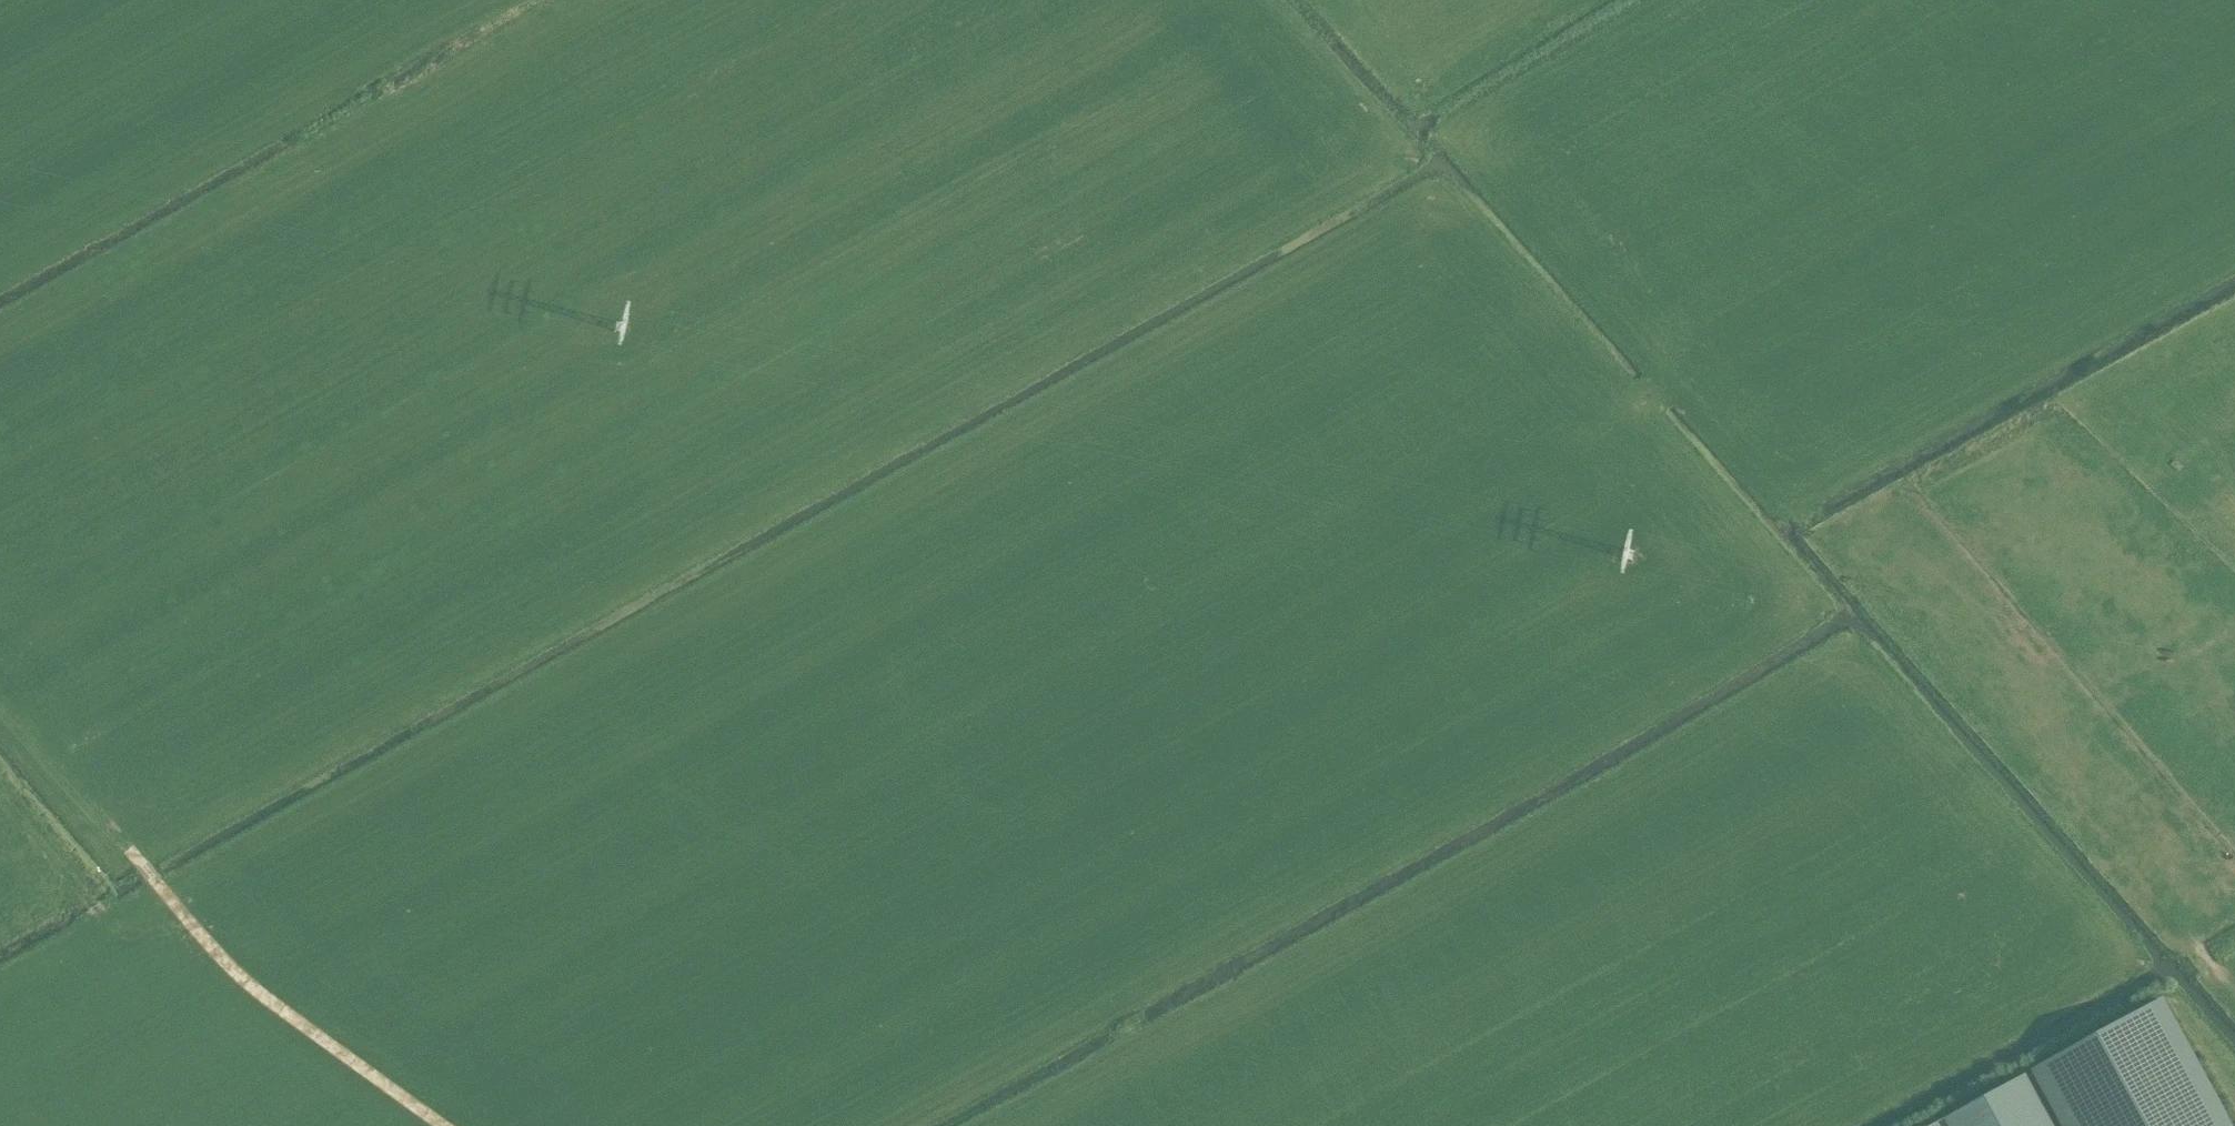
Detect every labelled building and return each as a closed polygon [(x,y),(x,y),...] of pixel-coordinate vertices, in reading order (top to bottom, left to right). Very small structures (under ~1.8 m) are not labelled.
[(2041,1068),(2073,1125),(2234,1125),(2234,1115),(2172,1002),(2041,1068)] [(2015,1081),(1934,1125),(2040,1125),(2015,1081)]
